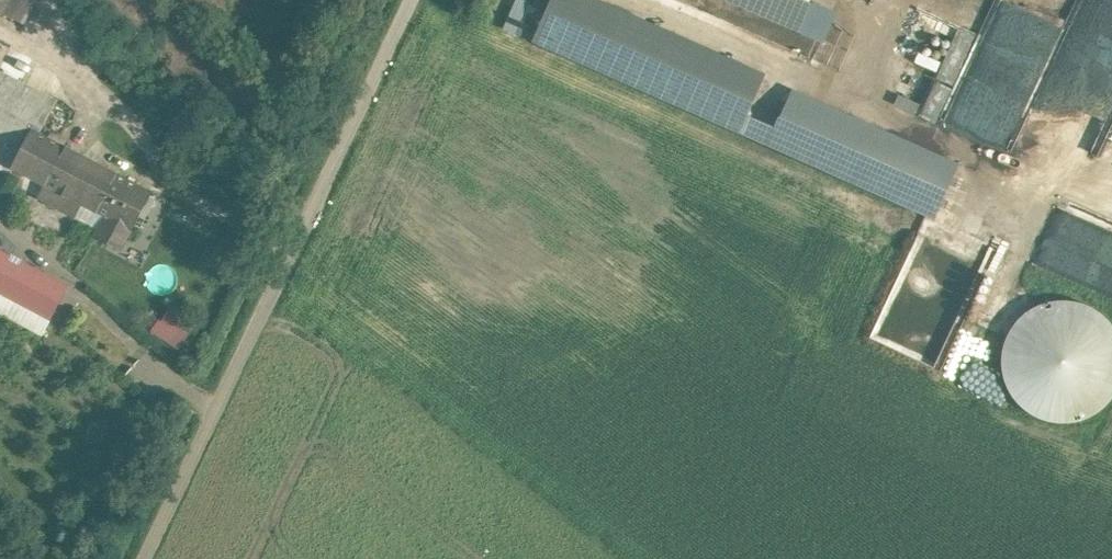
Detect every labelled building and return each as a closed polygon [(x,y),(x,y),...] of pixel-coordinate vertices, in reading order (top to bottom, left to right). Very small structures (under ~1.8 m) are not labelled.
[(25,22),(36,0),(0,0),(0,9),(25,22)] [(599,0),(554,0),(535,41),(739,131),(745,116),(764,73),(599,0)] [(799,28),(811,0),(733,0),(799,28)] [(939,119),(970,33),(952,27),(923,106),(899,97),(896,104),(939,119)] [(0,71),(0,170),(10,175),(14,167),(33,131),(40,134),(58,100),(0,71)] [(958,164),(795,91),(778,130),(771,145),(934,217),(958,164)] [(778,130),(745,116),(739,131),(771,145),(778,130)] [(40,134),(33,131),(14,167),(108,215),(98,235),(122,247),(133,226),(132,226),(150,191),(40,134)] [(1075,163),(1066,195),(1078,202),(1086,204),(1108,217),(1087,251),(1111,266),(1111,173),(1075,163)] [(0,258),(0,290),(50,316),(63,291),(0,258)] [(994,317),(1017,426),(1111,406),(1111,360),(1099,296),(994,317)] [(156,331),(183,347),(201,319),(173,302),(156,331)]
